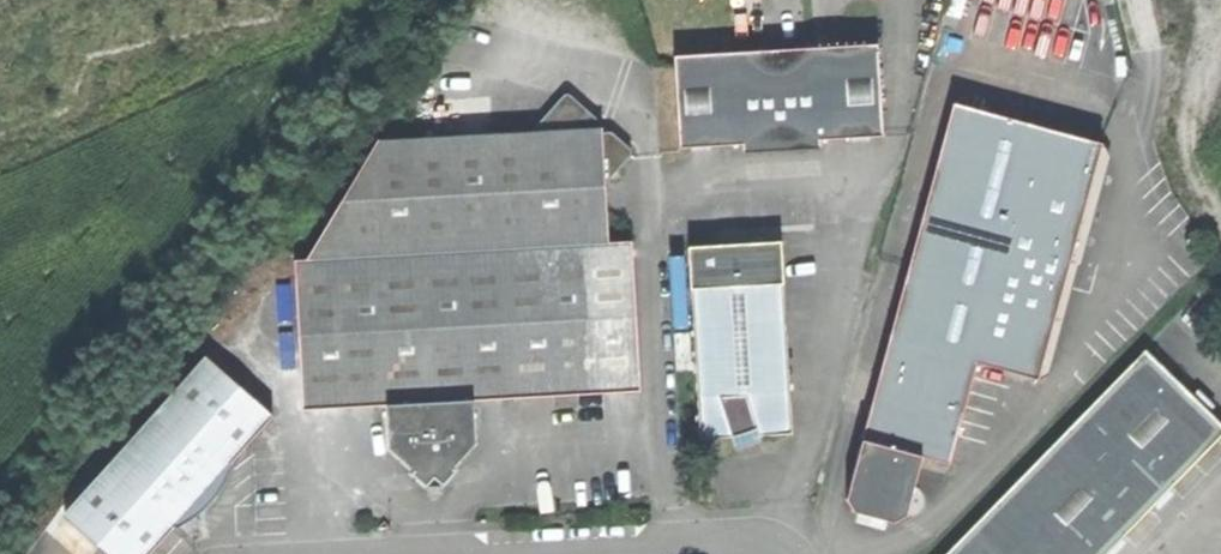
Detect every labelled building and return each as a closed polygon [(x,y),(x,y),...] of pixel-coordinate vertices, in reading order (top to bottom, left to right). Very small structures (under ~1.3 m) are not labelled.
[(673,58),(678,150),(742,147),(820,142),(882,139),(877,46),(673,58)] [(348,198),(351,256),(615,241),(612,182),(640,152),(619,133),(611,133),(608,131),(606,129),(605,120),(573,90),(533,131),(381,139),(348,198)] [(1101,145),(952,106),(846,501),(854,515),(872,520),(894,525),(906,518),(921,459),(950,467),(977,365),(1039,382),(1101,145)] [(820,152),(820,142),(742,147),(743,157),(773,155),(820,152)] [(296,259),(304,407),(392,403),(394,447),(416,468),(416,474),(427,484),(443,483),(458,467),(482,441),(480,399),(542,395),(645,390),(637,240),(615,241),(351,256),(296,259)] [(690,249),(691,289),(784,284),(782,243),(690,249)] [(699,441),(731,439),(760,438),(792,436),(784,284),(691,289),(699,441)] [(1220,439),(1220,422),(1147,350),(947,553),(1108,553),(1220,439)] [(111,553),(153,553),(178,527),(233,465),(277,417),(210,356),(67,514),(111,553)] [(763,445),(760,438),(731,439),(736,454),(738,453),(737,450),(747,447),(760,443),(761,446),(763,445)] [(235,468),(233,465),(178,527),(180,529),(214,505),(221,493),(235,468)] [(462,471),(458,467),(443,483),(446,487),(462,471)]
